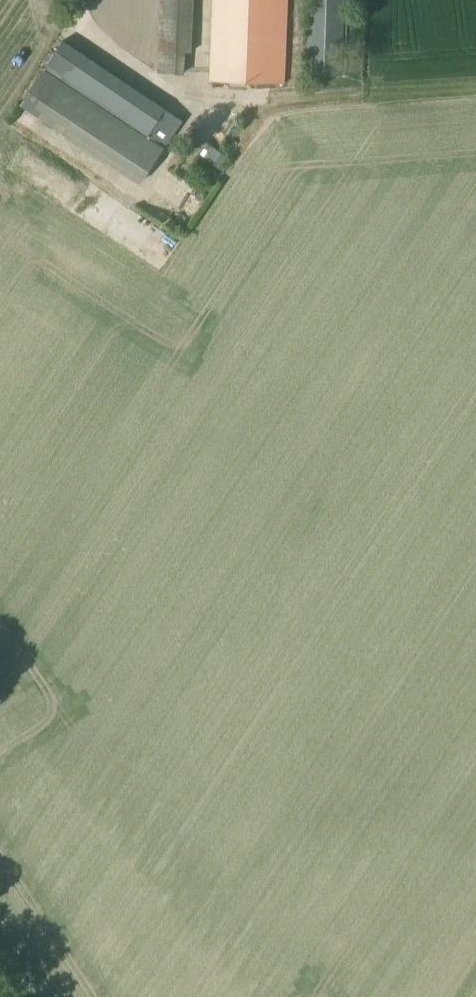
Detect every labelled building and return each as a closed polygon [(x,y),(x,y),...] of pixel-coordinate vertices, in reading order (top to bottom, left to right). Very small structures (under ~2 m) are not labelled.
[(192,51),(195,0),(160,0),(158,42),(147,41),(146,66),(157,67),(157,72),(184,73),(185,50),(192,51)] [(284,83),(287,0),(212,0),(209,80),(284,83)] [(344,0),(307,0),(305,73),(342,74),(344,0)] [(139,185),(181,121),(62,43),(19,106),(139,185)] [(220,170),(228,157),(193,134),(185,147),(220,170)]
